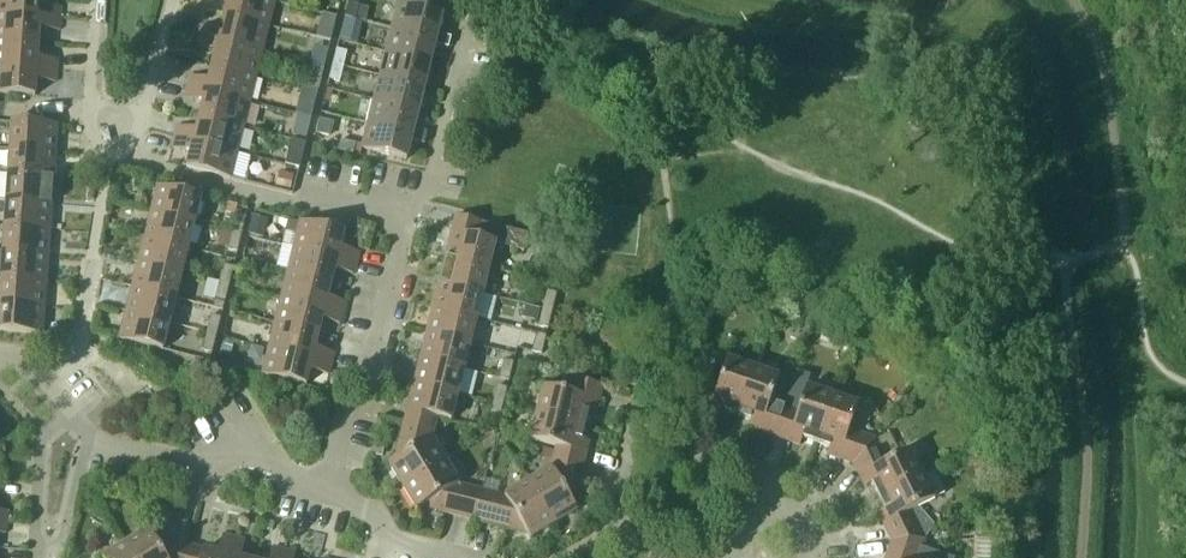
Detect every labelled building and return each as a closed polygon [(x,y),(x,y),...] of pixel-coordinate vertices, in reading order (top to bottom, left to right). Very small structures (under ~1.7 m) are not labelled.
[(42,0),(0,0),(0,14),(60,19),(61,7),(41,6),(42,0)] [(268,26),(275,1),(270,0),(222,0),(228,2),(225,15),(268,26)] [(392,28),(436,39),(438,34),(446,0),(419,0),(417,8),(398,3),(392,28)] [(349,2),(345,17),(355,19),(359,5),(349,2)] [(60,19),(0,14),(0,40),(39,43),(40,29),(59,30),(60,19)] [(200,36),(262,52),(268,26),(225,15),(221,29),(202,25),(200,36)] [(451,38),(438,34),(436,39),(392,28),(386,52),(431,63),(435,44),(448,48),(451,38)] [(319,29),(317,37),(331,41),(333,33),(319,29)] [(341,30),(339,39),(357,43),(359,35),(341,30)] [(212,66),(256,77),(262,52),(200,36),(197,47),(216,52),(212,66)] [(39,43),(0,40),(0,66),(56,70),(57,59),(38,57),(39,43)] [(347,52),(337,50),(333,64),(343,67),(347,52)] [(386,52),(380,76),(425,87),(431,63),(386,52)] [(323,67),(325,59),(313,56),(311,64),(318,65),(323,67)] [(317,90),(323,67),(318,65),(309,63),(303,87),(317,90)] [(343,67),(333,64),(329,79),(339,82),(343,67)] [(56,70),(0,66),(0,93),(35,96),(36,80),(55,82),(56,70)] [(187,86),(249,102),(256,77),(212,66),(209,80),(190,75),(187,86)] [(419,111),(425,87),(380,76),(374,100),(419,111)] [(200,116),(243,127),(249,102),(187,86),(184,97),(203,102),(200,116)] [(312,117),(318,92),(303,88),(296,113),(297,113),(311,117),(312,117)] [(374,100),(368,123),(413,134),(411,141),(424,144),(427,132),(414,129),(419,111),(374,100)] [(311,117),(297,113),(292,133),(306,136),(311,117)] [(175,137),(237,152),(243,127),(200,116),(196,130),(177,125),(175,137)] [(333,121),(320,118),(317,133),(330,136),(333,121)] [(55,152),(57,124),(12,121),(10,149),(55,152)] [(413,134),(368,123),(362,146),(362,148),(407,159),(411,141),(413,134)] [(187,168),(230,178),(237,152),(175,137),(172,148),(191,152),(187,168)] [(304,142),(291,139),(285,163),(298,167),(304,142)] [(338,150),(353,154),(355,144),(340,140),(338,150)] [(355,144),(353,154),(361,156),(362,149),(362,148),(362,146),(355,144)] [(53,178),(55,152),(10,149),(8,175),(53,178)] [(276,186),(291,190),(295,175),(280,171),(276,186)] [(51,204),(53,178),(8,175),(7,200),(51,204)] [(151,212),(195,223),(201,196),(157,185),(151,212)] [(50,229),(51,204),(7,200),(5,226),(50,229)] [(145,237),(188,248),(195,223),(151,212),(145,237)] [(242,234),(246,217),(236,214),(232,232),(242,234)] [(263,237),(268,219),(253,216),(248,233),(263,237)] [(456,216),(445,257),(489,268),(495,244),(524,251),(528,234),(456,216)] [(300,221),(294,247),(356,263),(359,252),(340,247),(344,232),(300,221)] [(3,252),(48,255),(50,229),(5,226),(3,252)] [(242,234),(232,232),(227,249),(237,252),(242,234)] [(138,262),(182,273),(188,248),(145,237),(138,262)] [(353,274),(356,263),(294,247),(288,273),(331,283),(335,269),(353,274)] [(48,255),(3,252),(0,252),(0,278),(1,278),(46,281),(48,255)] [(445,257),(439,283),(483,293),(489,268),(445,257)] [(132,287),(176,298),(182,273),(138,262),(132,287)] [(229,285),(233,267),(224,265),(219,282),(229,285)] [(328,297),(331,283),(288,273),(281,298),(344,313),(346,302),(328,297)] [(46,281),(1,278),(0,292),(0,304),(44,307),(46,281)] [(229,285),(219,282),(215,300),(225,302),(229,285)] [(439,283),(433,308),(477,319),(483,293),(439,283)] [(126,313),(170,323),(176,298),(132,287),(126,313)] [(547,291),(543,308),(553,311),(557,293),(547,291)] [(341,324),(344,313),(281,298),(275,323),(319,334),(322,320),(341,324)] [(534,298),(532,305),(541,308),(543,300),(534,298)] [(44,307),(0,304),(0,331),(42,334),(44,307)] [(524,318),(538,321),(541,309),(527,305),(524,318)] [(433,308),(427,333),(470,344),(477,319),(433,308)] [(553,311),(543,308),(538,326),(548,328),(553,311)] [(119,339),(163,350),(170,323),(126,313),(119,339)] [(221,317),(220,317),(211,315),(207,332),(216,335),(221,317)] [(315,348),(319,334),(275,323),(269,348),(331,363),(334,352),(315,348)] [(216,335),(207,332),(202,350),(212,352),(216,335)] [(464,369),(470,344),(427,333),(420,358),(464,369)] [(537,333),(532,351),(542,354),(546,336),(537,333)] [(227,339),(223,351),(231,353),(235,341),(227,339)] [(328,375),(331,363),(269,348),(262,374),(306,385),(310,370),(328,375)] [(420,358),(414,383),(458,394),(464,369),(420,358)] [(723,411),(737,415),(753,368),(728,359),(719,385),(704,380),(694,408),(721,418),(723,411)] [(499,378),(509,380),(514,363),(504,360),(499,378)] [(748,427),(774,436),(784,408),(770,403),(779,377),(753,368),(737,415),(750,420),(748,427)] [(537,414),(585,426),(589,412),(596,413),(602,386),(573,379),(569,394),(543,387),(537,414)] [(414,383),(404,424),(433,431),(437,417),(451,420),(458,394),(414,383)] [(503,406),(507,388),(498,385),(493,403),(503,406)] [(802,438),(816,443),(832,396),(807,387),(798,413),(784,408),(774,436),(800,445),(802,438)] [(827,454),(854,464),(876,439),(849,430),(858,405),(832,396),(816,443),(829,448),(827,454)] [(503,406),(493,403),(489,420),(499,423),(503,406)] [(582,440),(585,426),(537,414),(530,440),(556,446),(553,461),(582,468),(589,441),(582,440)] [(389,464),(403,487),(445,461),(431,438),(433,431),(404,424),(398,448),(403,456),(389,464)] [(871,484),(878,496),(923,475),(911,450),(887,462),(876,439),(854,464),(865,487),(871,484)] [(436,510),(460,516),(467,486),(459,485),(445,461),(403,487),(417,510),(431,502),(436,510)] [(551,468),(528,482),(554,525),(577,511),(568,497),(576,492),(582,468),(553,461),(551,468)] [(923,476),(923,475),(878,496),(884,509),(878,513),(890,537),(911,536),(921,532),(930,527),(925,516),(915,521),(910,511),(945,494),(934,471),(923,476)] [(530,539),(554,525),(528,482),(505,496),(497,494),(490,523),(514,529),(522,524),(530,539)] [(460,516),(475,519),(482,490),(467,486),(460,516)] [(475,519),(490,523),(497,494),(482,490),(475,519)] [(125,544),(134,557),(186,557),(189,546),(164,539),(157,544),(149,530),(125,544)] [(203,549),(201,557),(229,557),(234,537),(223,534),(218,553),(203,549)] [(245,540),(234,537),(229,557),(241,557),(245,540)] [(125,544),(102,557),(134,557),(125,544)] [(933,552),(921,548),(922,547),(911,544),(890,545),(886,557),(931,557),(933,552)] [(186,557),(201,557),(203,549),(189,546),(186,557)] [(284,550),(273,547),(270,557),(282,557),(284,550)] [(296,552),(284,550),(282,557),(294,557),(296,552)]
